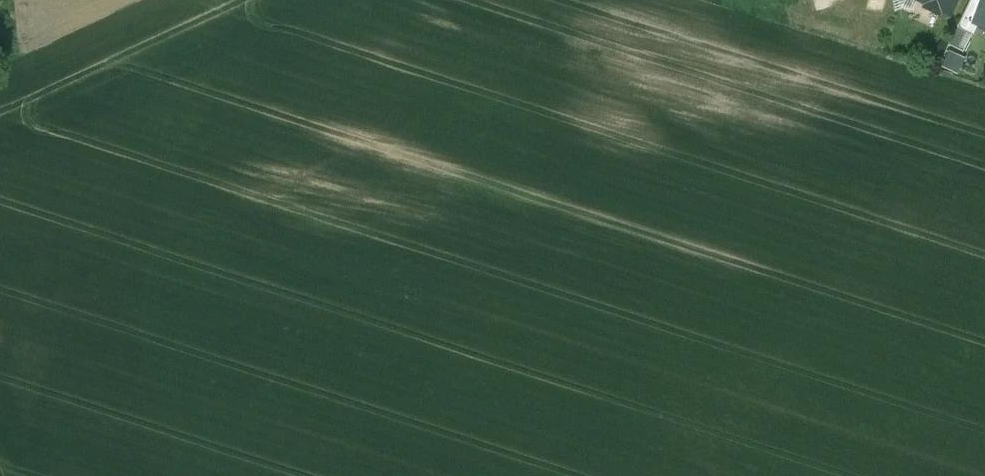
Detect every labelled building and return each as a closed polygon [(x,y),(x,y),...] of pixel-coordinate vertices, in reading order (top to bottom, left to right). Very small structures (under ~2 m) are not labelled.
[(951,15),(958,0),(921,0),(951,15)] [(959,26),(974,33),(977,26),(984,29),(984,0),(971,0),(959,26)] [(962,73),(969,56),(951,48),(943,64),(962,73)]
